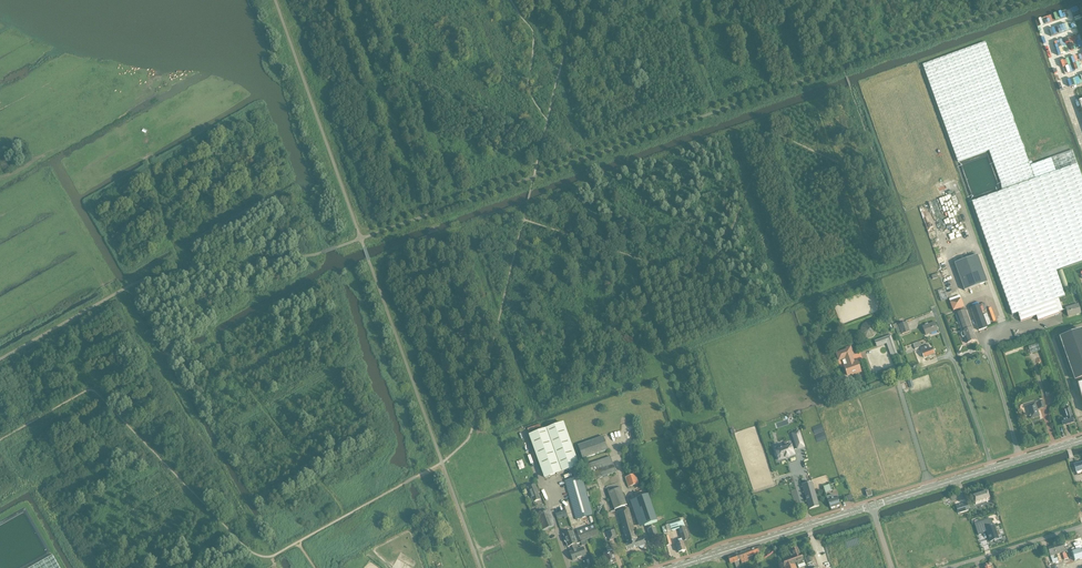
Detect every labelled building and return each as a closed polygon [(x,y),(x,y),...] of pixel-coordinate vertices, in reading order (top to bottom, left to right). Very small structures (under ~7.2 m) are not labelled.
[(1012,315),(1018,313),(1020,321),(1036,316),(1038,321),(1042,320),(1059,314),(1058,312),(1063,310),(1058,299),(1065,296),(1055,271),(1081,261),(1081,180),(1072,151),(1030,166),(985,42),(923,65),(958,162),(989,151),(1001,188),(1002,191),(972,202),(1012,315)] [(977,255),(954,263),(964,291),(987,282),(977,255)] [(944,288),(938,290),(941,301),(947,299),(944,288)] [(1078,304),(1066,308),(1068,317),(1081,313),(1078,304)] [(979,305),(970,308),(979,331),(987,328),(979,305)] [(965,310),(956,314),(962,331),(972,327),(965,310)] [(898,323),(895,324),(899,334),(902,333),(902,334),(909,332),(906,322),(899,325),(898,323)] [(925,324),(925,326),(922,327),(926,335),(938,331),(935,322),(928,325),(928,323),(925,324)] [(962,333),(961,334),(962,337),(963,338),(964,337),(967,343),(976,340),(972,327),(962,331),(963,333),(962,333)] [(1081,330),(1060,338),(1075,380),(1081,377),(1081,330)] [(875,341),(877,346),(886,343),(887,343),(892,356),(897,354),(891,335),(875,341)] [(932,348),(930,349),(928,345),(920,348),(924,358),(934,354),(932,348)] [(852,374),(852,375),(857,374),(856,372),(861,371),(857,362),(854,363),(852,356),(854,355),(850,347),(846,348),(847,350),(842,352),(842,351),(836,353),(839,360),(844,358),(847,366),(844,367),(847,376),(852,374)] [(1042,401),(1038,402),(1038,403),(1027,406),(1031,419),(1039,416),(1037,410),(1044,407),(1042,401)] [(1063,426),(1070,424),(1074,422),(1069,407),(1063,409),(1066,418),(1061,420),(1063,426)] [(574,420),(569,422),(578,446),(592,484),(593,484),(599,482),(614,476),(600,438),(591,414),(579,418),(574,420)] [(545,478),(579,466),(563,424),(530,436),(545,478)] [(799,431),(792,434),(795,433),(798,440),(795,441),(794,441),(797,449),(797,450),(804,447),(799,431)] [(775,449),(774,450),(775,453),(775,454),(775,455),(775,456),(776,457),(777,457),(778,461),(785,458),(789,457),(795,455),(791,444),(782,447),(781,445),(774,447),(775,449)] [(1074,465),(1076,473),(1081,471),(1081,462),(1074,465)] [(636,474),(625,478),(628,488),(639,484),(636,474)] [(582,476),(565,481),(576,519),(593,515),(582,476)] [(812,482),(802,485),(809,509),(819,506),(818,503),(818,501),(812,482)] [(535,485),(528,487),(534,502),(540,499),(535,485)] [(825,493),(831,491),(829,485),(823,487),(825,493)] [(609,491),(608,491),(608,492),(615,510),(627,505),(620,488),(610,492),(609,491)] [(1062,491),(1052,494),(1057,508),(1066,505),(1062,491)] [(987,492),(973,496),(975,504),(989,499),(987,492)] [(648,495),(635,500),(645,526),(658,522),(648,495)] [(837,497),(832,495),(827,497),(830,509),(840,505),(837,497)] [(1040,500),(1030,503),(1035,517),(1044,514),(1040,500)] [(967,503),(956,506),(958,513),(969,510),(967,503)] [(628,509),(618,512),(621,523),(624,534),(628,533),(629,538),(626,539),(627,545),(625,546),(627,551),(637,547),(637,548),(639,547),(642,549),(644,548),(645,545),(646,545),(643,538),(638,540),(636,536),(628,509)] [(538,523),(550,518),(548,512),(539,515),(535,516),(538,523)] [(679,529),(682,539),(678,540),(679,543),(676,544),(679,553),(686,551),(683,542),(689,540),(683,520),(669,525),(672,531),(679,529)] [(985,520),(974,524),(978,536),(984,534),(983,533),(987,532),(990,542),(995,541),(1000,539),(999,536),(1000,536),(999,530),(996,531),(994,526),(988,528),(985,520)] [(577,532),(581,543),(582,546),(587,544),(586,541),(599,536),(595,526),(577,532)] [(655,527),(648,530),(651,541),(659,538),(655,527)] [(610,540),(617,538),(614,530),(607,533),(610,540)] [(583,548),(579,549),(577,544),(573,532),(564,535),(565,538),(564,540),(565,542),(566,542),(568,547),(572,546),(574,551),(570,553),(573,561),(586,556),(583,548)] [(1056,555),(1065,552),(1062,544),(1054,547),(1056,555)] [(738,561),(741,560),(742,563),(748,561),(747,558),(759,553),(759,551),(763,550),(762,545),(757,547),(728,557),(730,564),(734,562),(736,567),(741,567),(739,564),(738,561)] [(797,546),(790,549),(790,551),(790,553),(791,556),(792,557),(782,561),(784,567),(785,567),(796,567),(794,564),(797,563),(798,566),(805,563),(804,560),(803,560),(801,553),(800,553),(797,546)] [(1048,548),(1050,556),(1056,555),(1054,547),(1048,548)] [(1072,552),(1075,561),(1081,559),(1081,552),(1081,549),(1072,552)] [(612,565),(616,563),(612,553),(612,552),(611,551),(608,552),(609,554),(604,556),(608,566),(609,566),(610,566),(612,566),(612,565)] [(52,555),(29,567),(60,567),(52,555)]
